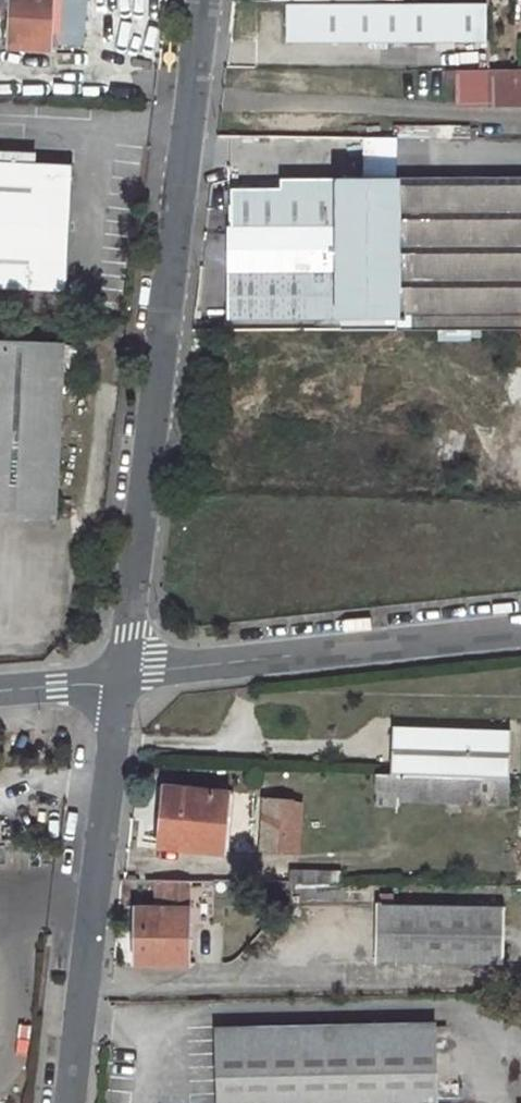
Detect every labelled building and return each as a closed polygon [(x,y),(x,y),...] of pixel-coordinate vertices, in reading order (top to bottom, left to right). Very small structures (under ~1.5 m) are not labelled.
[(9,48),(47,50),(50,0),(0,0),(0,2),(12,2),(9,48)] [(488,3),(287,4),(287,42),(487,41),(488,3)] [(490,68),(489,105),(520,105),(520,68),(490,68)] [(67,288),(73,165),(0,162),(0,284),(67,288)] [(338,177),(338,224),(285,225),(284,186),(232,186),(232,226),(229,226),(229,318),(340,318),(340,329),(520,328),(520,177),(338,177)] [(284,178),(284,186),(285,225),(338,224),(338,177),(284,178)] [(57,514),(64,374),(81,375),(82,344),(0,340),(0,511),(57,514)] [(510,778),(511,733),(392,729),(391,774),(510,778)] [(311,789),(310,796),(319,797),(320,789),(313,788),(314,776),(290,773),(289,782),(271,782),(270,801),(265,801),(261,852),(297,854),(302,789),(311,789)] [(391,774),(377,773),(375,806),(400,807),(400,801),(509,805),(510,778),(391,774)] [(331,774),(330,783),(341,784),(342,774),(331,774)] [(165,788),(159,845),(220,852),(228,795),(165,788)] [(289,871),(288,883),(339,885),(339,872),(289,871)] [(156,882),(155,907),(136,906),(135,965),(189,964),(190,882),(156,882)] [(366,889),(365,901),(399,901),(399,890),(366,889)] [(392,904),(378,904),(376,962),(390,962),(392,904)] [(392,904),(390,962),(503,964),(504,907),(392,904)] [(435,1039),(446,1039),(445,1026),(435,1027),(435,1023),(216,1027),(217,1102),(437,1102),(435,1039)]
